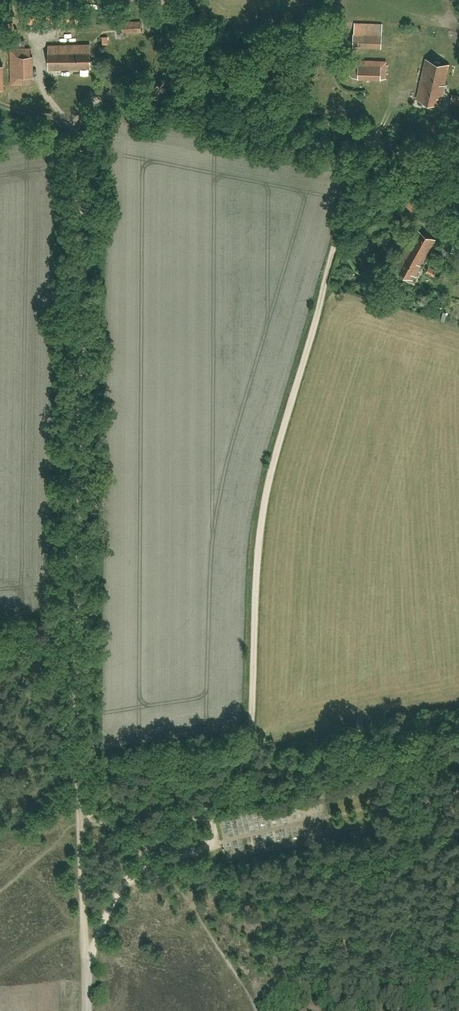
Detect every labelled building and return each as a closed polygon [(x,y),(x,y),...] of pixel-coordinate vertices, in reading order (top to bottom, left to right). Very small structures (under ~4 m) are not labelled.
[(123,22),(124,33),(141,32),(141,21),(123,22)] [(355,22),(353,47),(381,48),(382,24),(355,22)] [(48,69),(90,68),(90,44),(48,45),(48,69)] [(11,84),(31,84),(31,48),(11,48),(11,84)] [(440,105),(449,65),(426,59),(416,99),(440,105)] [(386,78),(386,61),(352,60),(352,78),(386,78)] [(452,95),(450,103),(458,105),(458,96),(452,95)] [(413,217),(421,213),(413,199),(405,204),(413,217)] [(413,281),(436,240),(416,229),(394,270),(413,281)] [(433,277),(436,270),(429,267),(426,273),(433,277)]
